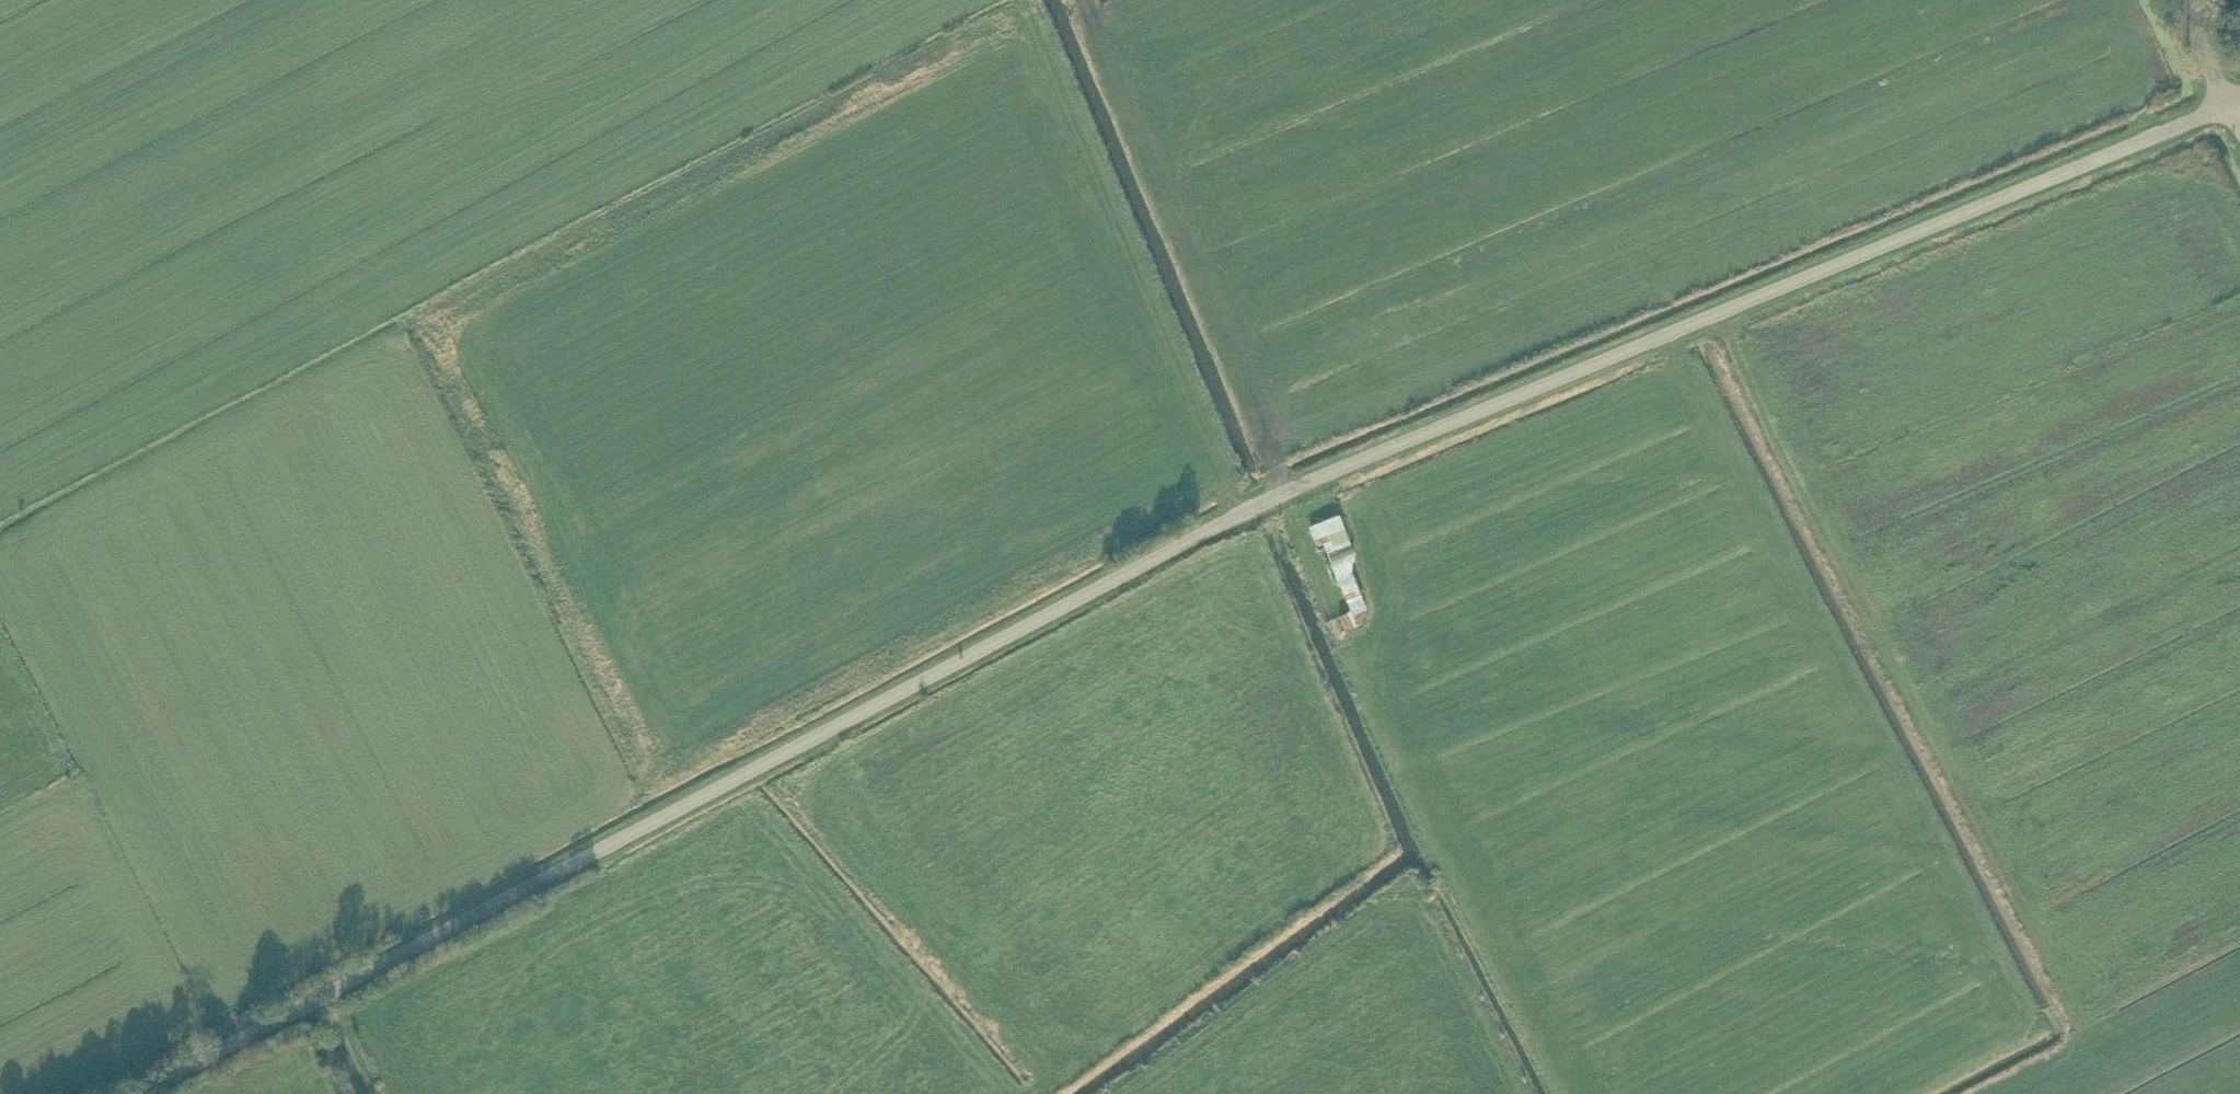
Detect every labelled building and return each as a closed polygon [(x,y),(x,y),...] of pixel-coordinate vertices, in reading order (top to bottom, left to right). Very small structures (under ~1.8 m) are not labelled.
[(1352,573),(1354,564),(1356,563),(1355,560),(1358,558),(1340,517),(1309,529),(1318,549),(1323,546),(1353,613),(1336,620),(1346,642),(1351,640),(1348,633),(1360,628),(1359,625),(1365,622),(1363,620),(1365,619),(1364,616),(1367,615),(1366,612),(1369,611),(1352,573)]
